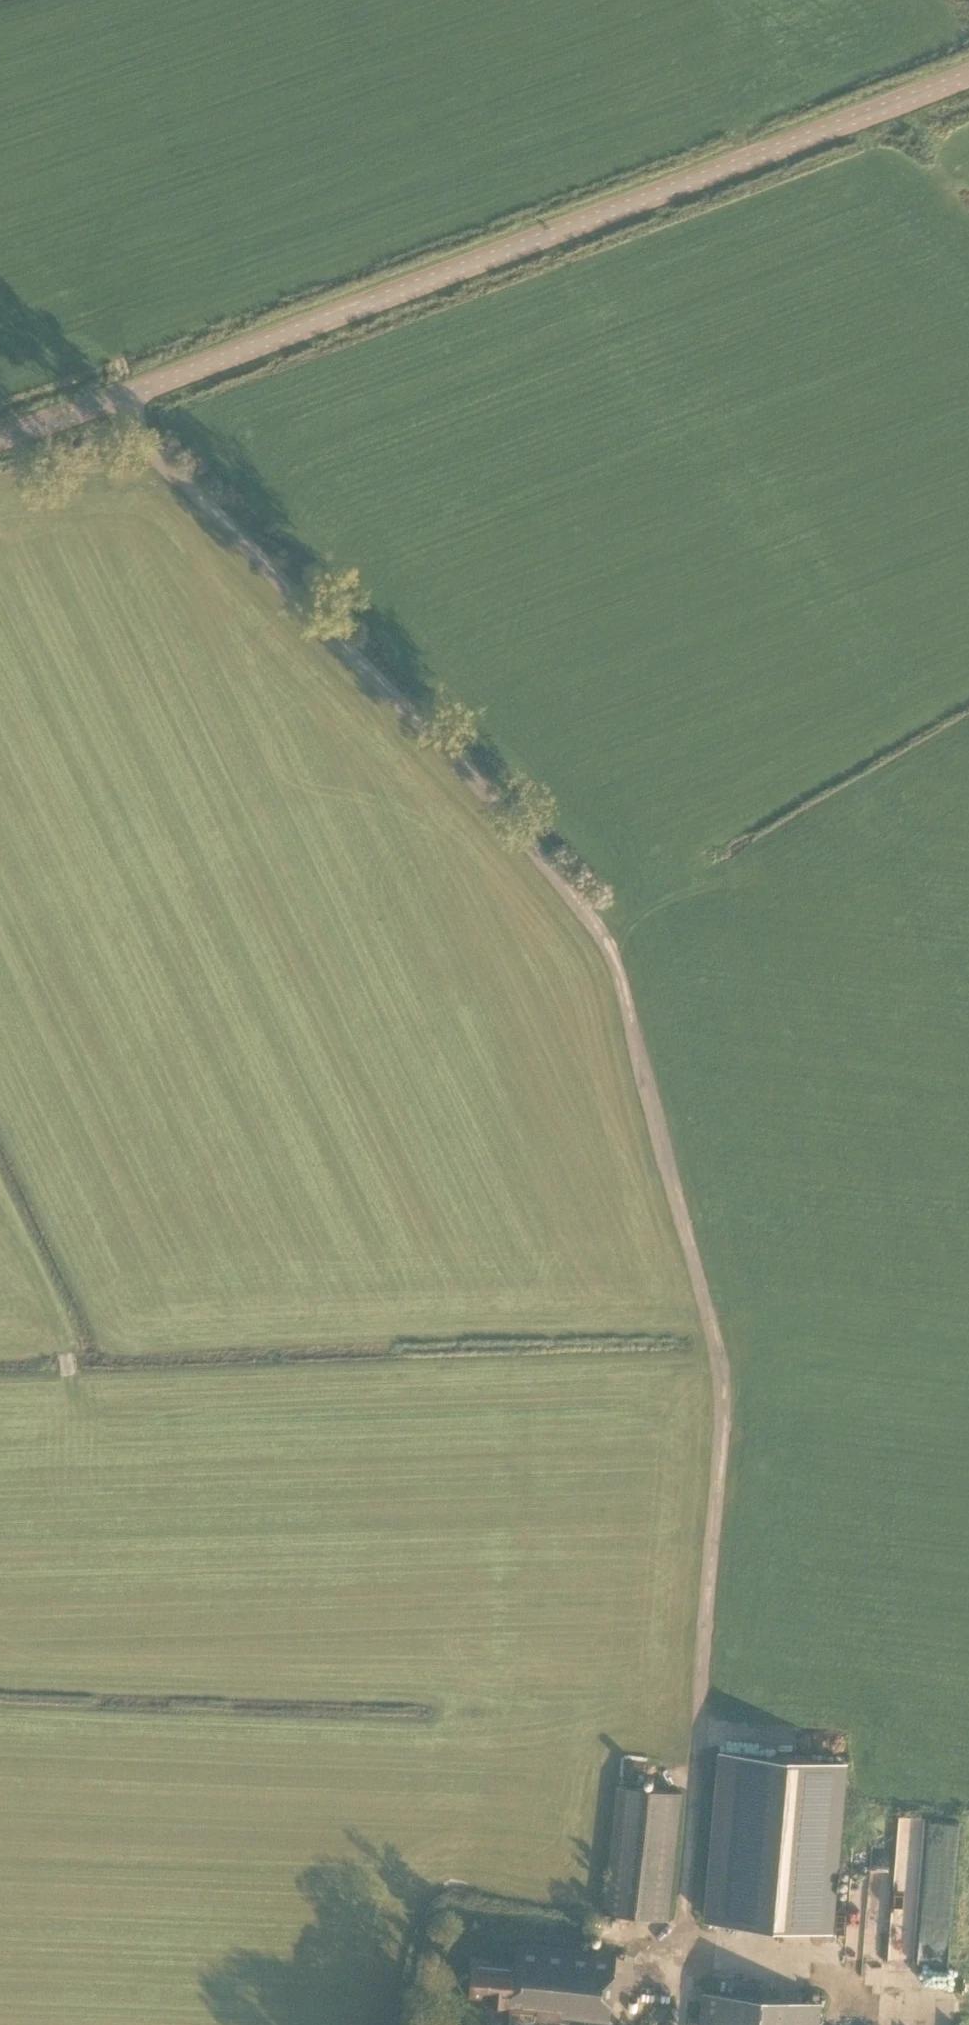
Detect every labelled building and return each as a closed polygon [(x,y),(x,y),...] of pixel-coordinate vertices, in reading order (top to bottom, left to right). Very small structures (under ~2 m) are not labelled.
[(722,1751),(707,1919),(829,1929),(844,1761),(722,1751)] [(682,1791),(616,1784),(603,1911),(669,1919),(682,1791)] [(616,1953),(518,1942),(515,1964),(475,1960),(473,1974),(469,1974),(465,1976),(463,1979),(462,1983),(464,1987),(467,1990),(472,1990),(471,1993),(486,1994),(486,1999),(511,2002),(510,2009),(537,2012),(536,2016),(559,2019),(560,2014),(609,2019),(616,1953)] [(702,1992),(699,2024),(820,2024),(822,2002),(702,1992)]
